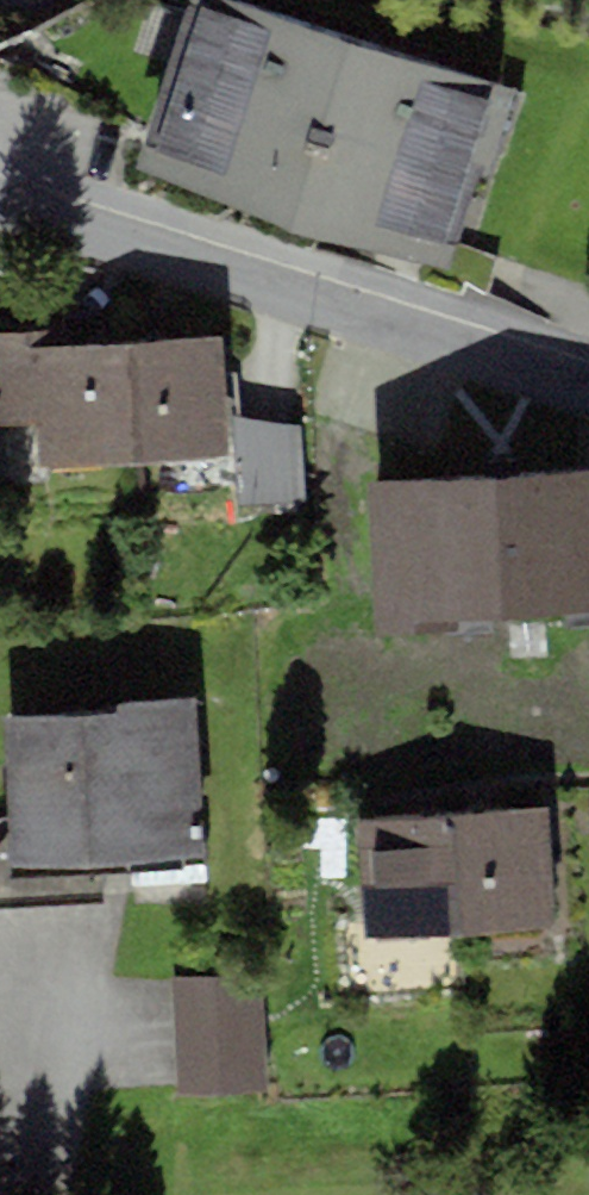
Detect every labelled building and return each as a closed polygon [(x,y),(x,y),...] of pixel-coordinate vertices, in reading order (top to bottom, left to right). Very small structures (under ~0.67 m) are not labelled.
[(233,0),(191,0),(136,170),(458,273),(516,91),(233,0)] [(38,423),(41,469),(134,462),(125,343),(61,347),(60,330),(0,334),(0,426),(38,423)] [(230,456),(222,337),(125,343),(134,462),(230,456)] [(304,427),(233,416),(239,506),(306,500),(304,427)] [(588,610),(588,468),(368,479),(377,637),(461,633),(460,616),(588,610)] [(3,720),(10,867),(205,857),(197,710),(197,698),(114,702),(115,714),(3,720)] [(548,811),(457,815),(462,937),(553,933),(548,811)] [(462,937),(457,815),(359,818),(363,940),(462,937)] [(268,1090),(263,977),(180,981),(186,1094),(268,1090)]
